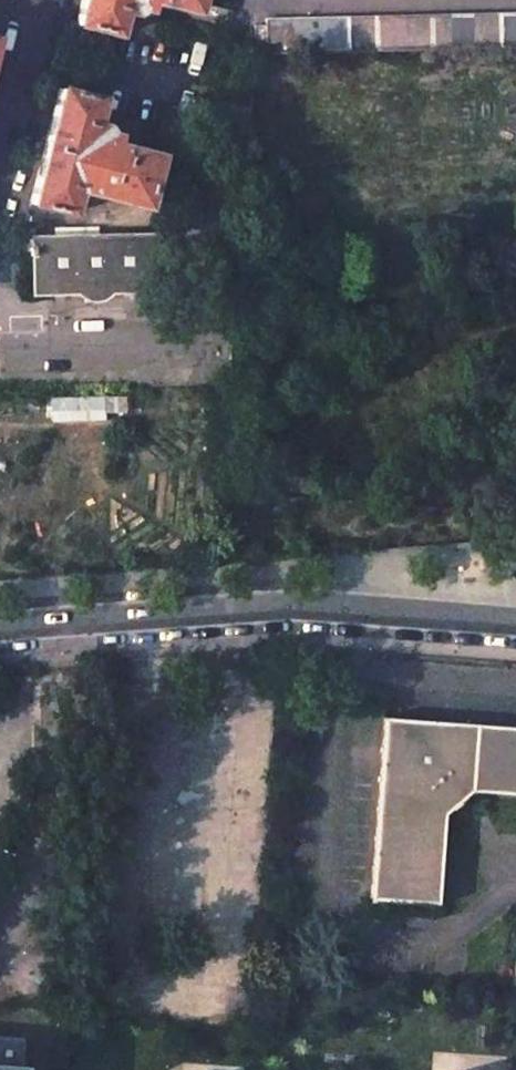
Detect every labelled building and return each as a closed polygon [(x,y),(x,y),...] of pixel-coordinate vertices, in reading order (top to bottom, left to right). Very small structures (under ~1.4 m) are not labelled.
[(75,24),(114,34),(120,10),(131,13),(138,9),(145,10),(147,0),(81,0),(75,24)] [(193,12),(196,0),(148,0),(193,12)] [(307,18),(308,48),(515,42),(515,11),(307,18)] [(59,88),(29,203),(68,213),(75,189),(143,206),(156,156),(111,144),(113,134),(106,132),(103,125),(92,122),(98,98),(59,88)] [(249,102),(227,101),(225,125),(231,125),(229,151),(245,152),(249,102)] [(153,236),(33,238),(33,246),(29,247),(29,255),(33,256),(34,287),(94,285),(154,284),(153,236)] [(385,719),(372,902),(438,904),(445,816),(472,795),(515,797),(515,728),(385,719)] [(456,1039),(454,1069),(515,1069),(515,1044),(456,1039)] [(39,1055),(0,1052),(0,1069),(37,1069),(39,1055)]
